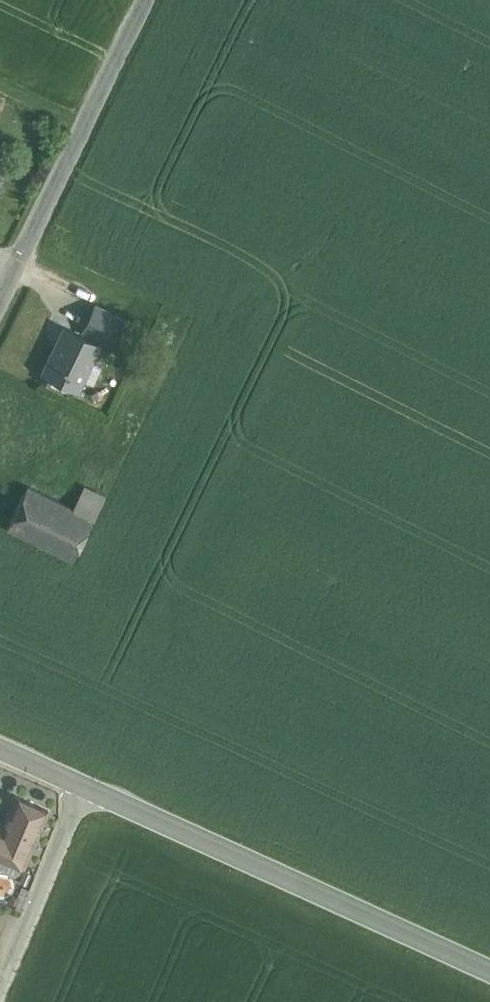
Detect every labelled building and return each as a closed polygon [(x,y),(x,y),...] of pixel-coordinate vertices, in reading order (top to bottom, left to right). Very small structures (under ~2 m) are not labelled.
[(120,318),(95,306),(84,329),(109,342),(120,318)] [(99,344),(65,327),(43,372),(77,389),(99,344)] [(73,507),(28,484),(7,526),(72,558),(93,516),(73,507)] [(103,495),(84,486),(73,507),(93,516),(103,495)] [(24,866),(49,809),(14,794),(0,827),(0,855),(24,866)]
